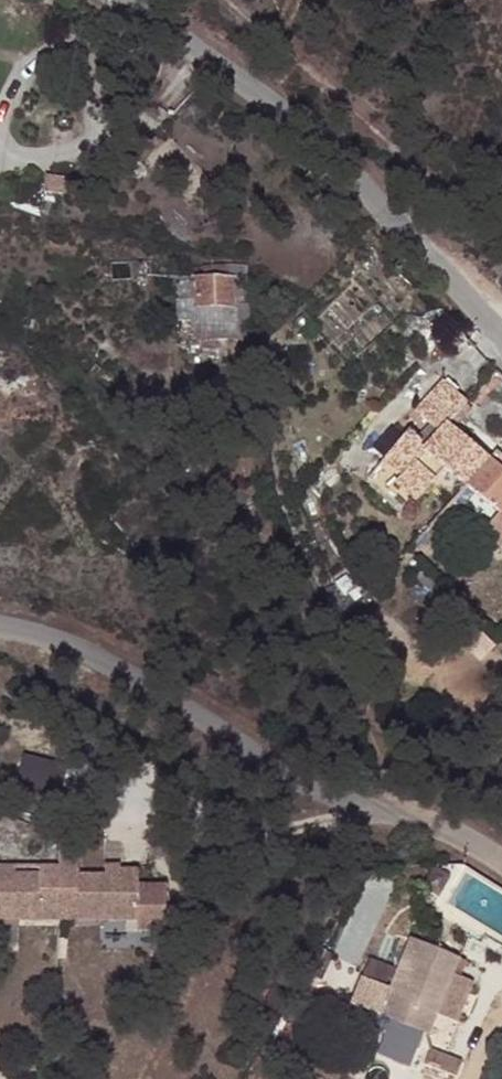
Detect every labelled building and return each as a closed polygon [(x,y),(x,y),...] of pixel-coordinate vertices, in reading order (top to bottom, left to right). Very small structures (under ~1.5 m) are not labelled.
[(170,301),(171,317),(188,315),(188,337),(248,333),(242,268),(223,264),(223,276),(218,276),(186,282),(188,298),(170,301)] [(445,429),(463,406),(434,386),(410,417),(437,439),(445,429)] [(437,439),(425,455),(398,489),(393,495),(411,510),(441,474),(500,520),(501,517),(501,473),(488,462),(445,429),(437,439)] [(398,489),(425,455),(406,438),(377,475),(398,489)] [(494,455),(488,462),(501,473),(501,461),(494,455)] [(420,603),(439,584),(421,567),(403,586),(420,603)] [(28,752),(17,786),(56,798),(67,765),(28,752)] [(132,927),(132,879),(112,878),(112,884),(74,883),(73,875),(34,874),(35,882),(0,883),(0,927),(132,927)] [(343,956),(371,964),(394,883),(366,875),(343,956)] [(455,953),(406,935),(375,1016),(426,1034),(434,1010),(450,968),(455,953)] [(471,977),(450,968),(434,1010),(456,1018),(471,977)] [(429,1049),(424,1065),(457,1077),(463,1061),(429,1049)]
